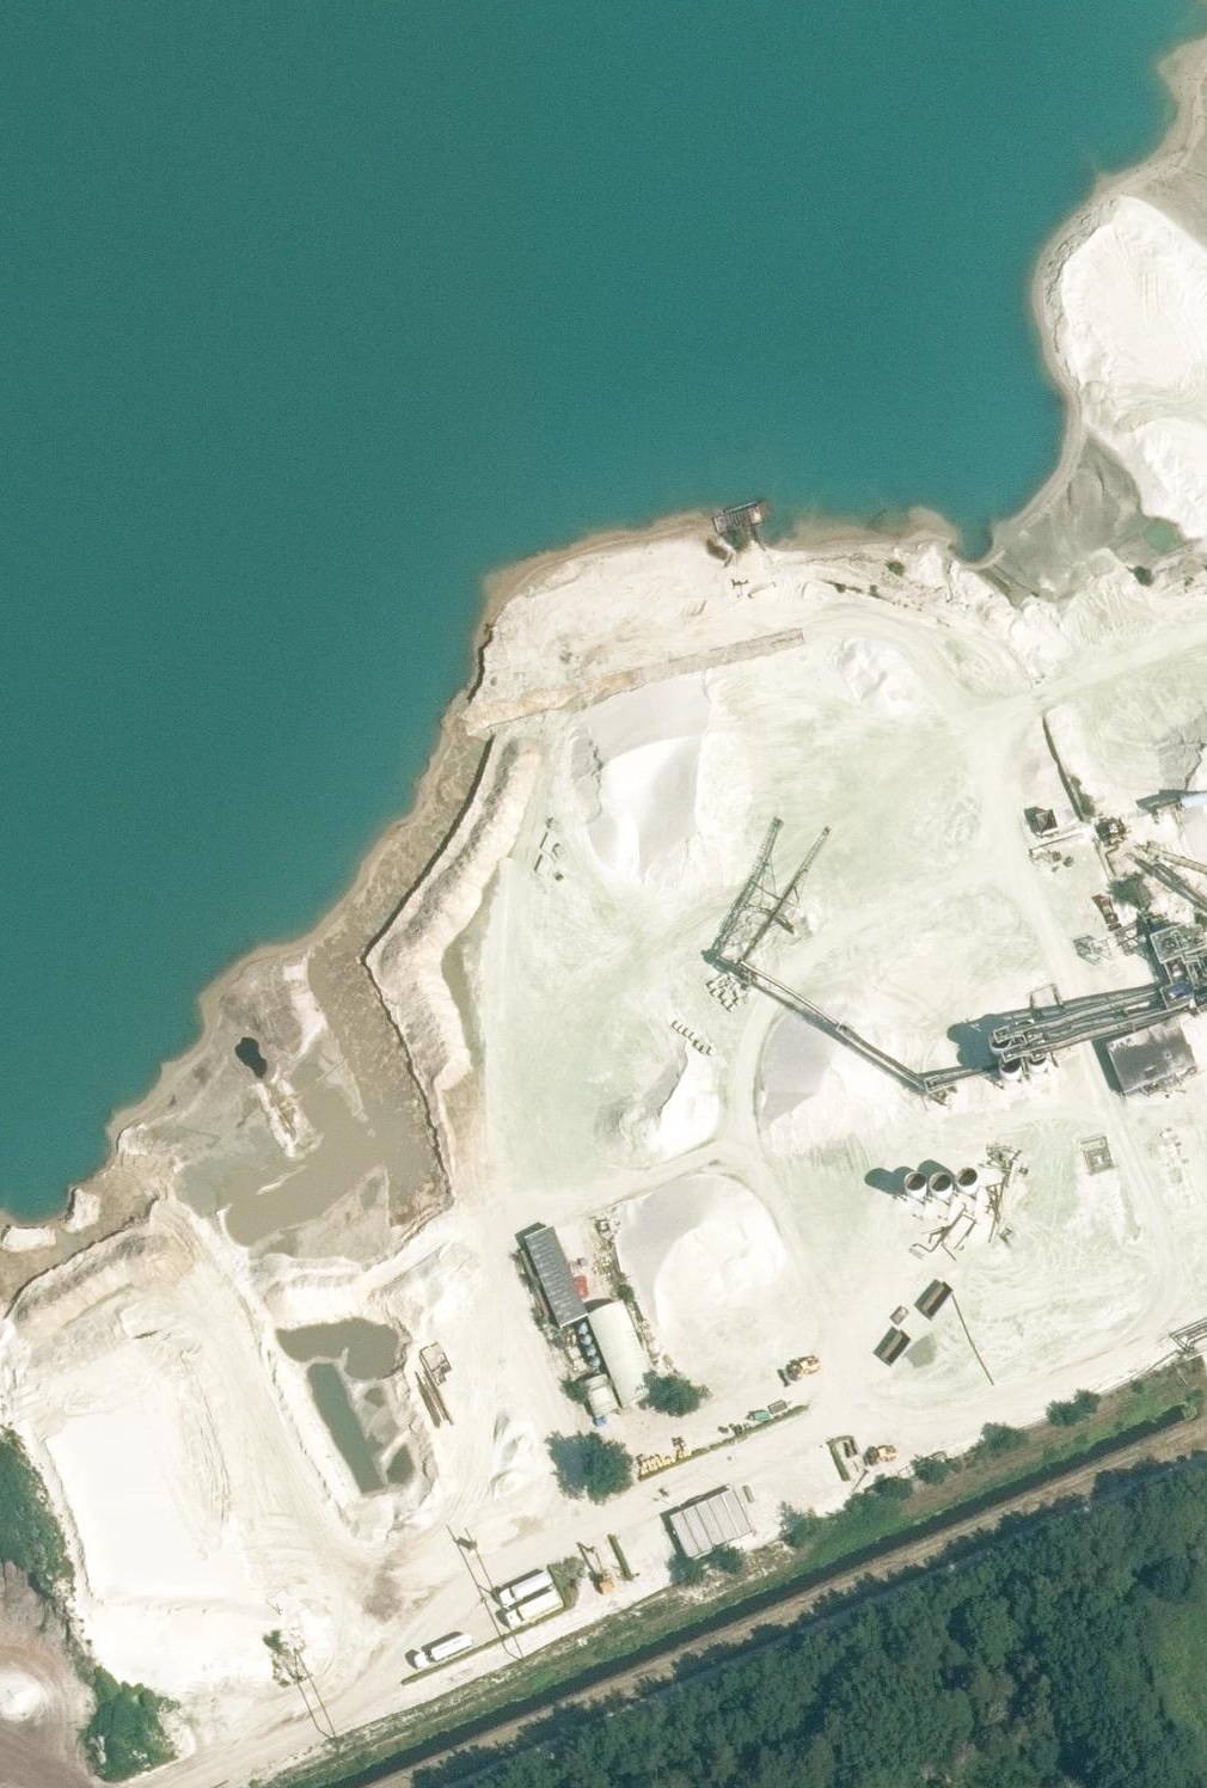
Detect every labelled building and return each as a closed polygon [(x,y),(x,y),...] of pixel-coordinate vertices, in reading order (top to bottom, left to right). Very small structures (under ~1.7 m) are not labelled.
[(631,969),(639,977),(664,954),(671,955),(693,935),(694,928),(712,912),(713,904),(696,902),(688,909),(671,890),(693,893),(695,895),(710,897),(697,882),(688,881),(683,876),(668,873),(650,889),(640,888),(605,919),(602,943),(624,968),(631,969)] [(1179,1026),(1107,1049),(1123,1096),(1194,1073),(1179,1026)] [(587,1320),(622,1410),(658,1396),(623,1306),(587,1320)] [(583,1387),(596,1420),(619,1411),(606,1378),(583,1387)] [(753,1537),(734,1493),(671,1522),(690,1564),(753,1537)] [(508,1587),(511,1599),(549,1589),(546,1577),(508,1587)]
